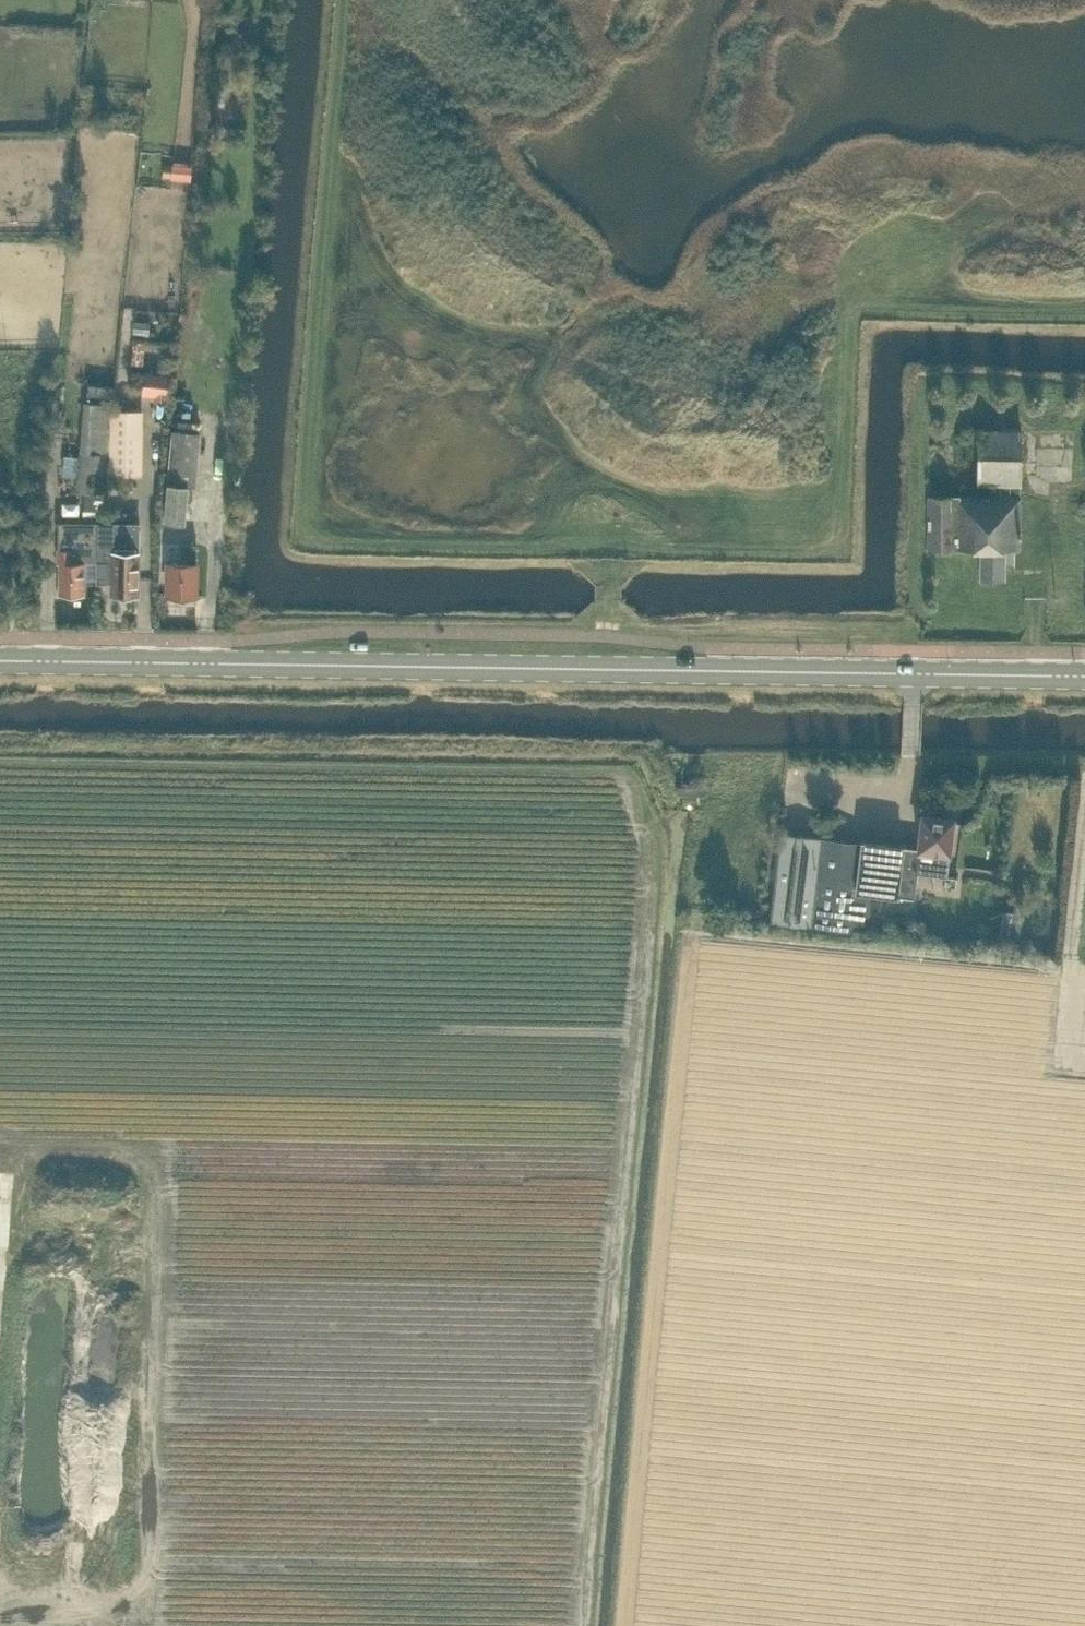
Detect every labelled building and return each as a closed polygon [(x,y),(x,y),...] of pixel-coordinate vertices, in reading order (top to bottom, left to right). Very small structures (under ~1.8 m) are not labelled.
[(175,163),(175,179),(196,179),(196,163),(175,163)] [(145,374),(143,391),(157,392),(156,401),(166,402),(169,376),(145,374)] [(110,408),(111,402),(91,401),(87,450),(80,450),(78,489),(105,491),(106,472),(110,421),(110,408)] [(141,423),(142,409),(110,408),(110,421),(111,421),(141,423)] [(141,423),(111,421),(110,421),(106,472),(140,475),(141,423)] [(1022,483),(1023,430),(979,429),(978,482),(996,483),(996,496),(929,495),(929,549),(981,550),(981,580),(1005,580),(1006,565),(1014,565),(1014,550),(1021,550),(1022,496),(1021,496),(1021,483),(1022,483)] [(195,486),(200,433),(173,431),(165,520),(185,522),(189,485),(195,486)] [(97,560),(98,522),(59,521),(58,561),(60,561),(60,593),(84,593),(85,560),(97,560)] [(139,594),(141,523),(98,522),(97,560),(96,581),(112,582),(112,594),(139,594)] [(196,562),(197,544),(182,543),(182,562),(168,562),(168,595),(197,595),(198,562),(196,562)] [(705,787),(677,785),(677,792),(704,794),(705,787)] [(939,815),(937,811),(929,811),(926,813),(922,813),(918,847),(863,840),(862,843),(823,838),(823,837),(781,832),(771,921),(813,926),(813,925),(853,930),(855,912),(911,919),(918,862),(948,866),(953,817),(939,815)]
